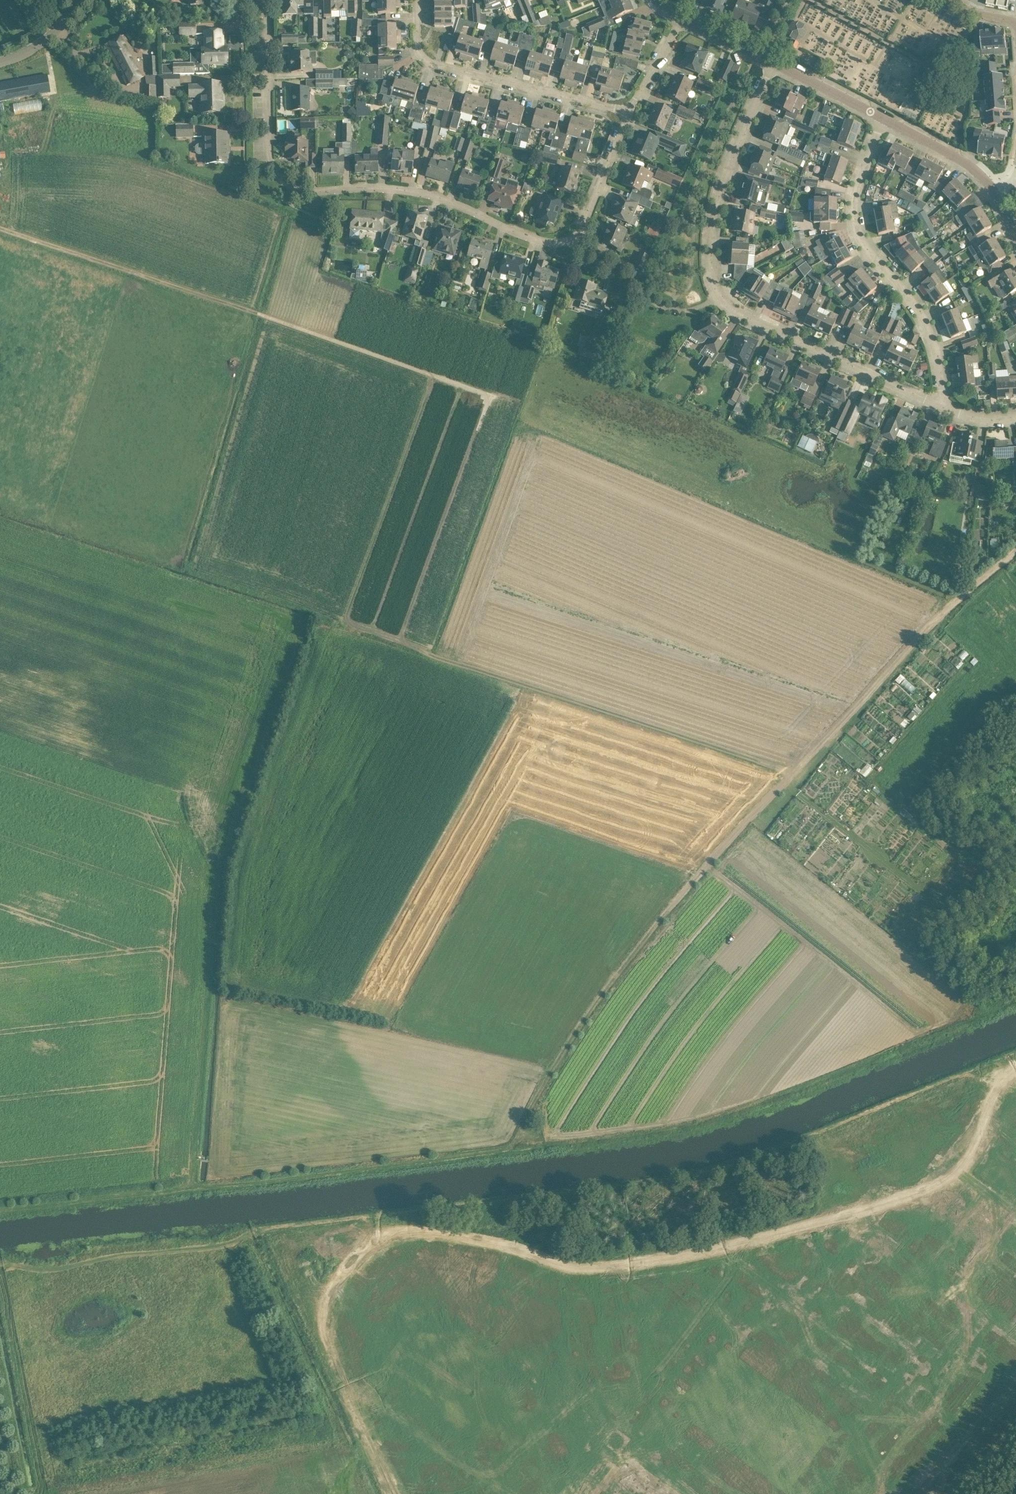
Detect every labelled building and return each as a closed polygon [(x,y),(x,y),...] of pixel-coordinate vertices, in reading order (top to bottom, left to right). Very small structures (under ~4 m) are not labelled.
[(297,8),(297,0),(282,0),(282,15),(298,15),(298,8),(297,8)] [(313,0),(297,0),(297,8),(298,8),(306,7),(306,15),(313,15),(313,0)] [(339,11),(339,0),(324,0),(325,17),(331,17),(331,11),(339,11)] [(354,3),(354,0),(339,0),(339,11),(348,11),(348,17),(355,17),(354,3)] [(484,3),(485,10),(497,10),(499,15),(504,13),(502,10),(501,7),(498,0),(483,0),(484,3)] [(501,7),(502,10),(504,9),(505,10),(514,7),(513,5),(515,4),(521,18),(525,26),(531,26),(520,1),(520,0),(498,0),(501,7)] [(532,12),(527,0),(522,0),(520,1),(531,26),(538,27),(538,26),(553,26),(548,16),(536,21),(532,12)] [(563,0),(556,0),(560,9),(568,6),(566,1),(564,2),(563,0)] [(628,0),(618,0),(610,3),(613,10),(608,13),(610,19),(604,21),(602,18),(586,25),(587,26),(582,29),(583,33),(583,37),(590,39),(591,33),(605,27),(606,30),(615,26),(612,19),(633,10),(628,0)] [(706,7),(721,13),(726,0),(709,0),(706,7)] [(748,3),(749,0),(740,0),(739,0),(732,18),(746,24),(745,25),(753,29),(762,9),(748,3)] [(777,0),(762,0),(760,5),(773,10),(777,0)] [(997,7),(1007,9),(1009,0),(998,0),(997,7)] [(400,1),(378,2),(378,14),(396,14),(396,8),(400,8),(400,1)] [(435,15),(452,15),(452,3),(435,3),(435,15)] [(452,15),(435,15),(435,27),(452,27),(452,15)] [(459,19),(456,32),(461,33),(465,21),(459,19)] [(310,20),(310,37),(318,37),(318,20),(310,20)] [(396,31),(396,25),(376,26),(376,20),(368,20),(363,20),(362,27),(378,27),(379,38),(401,37),(401,31),(396,31)] [(651,24),(642,22),(635,20),(632,32),(642,35),(649,36),(651,24)] [(568,21),(559,25),(561,30),(571,27),(568,21)] [(354,22),(353,37),(361,38),(362,22),(354,22)] [(796,26),(792,25),(787,37),(801,42),(807,25),(798,22),(796,26)] [(180,24),(180,32),(180,35),(195,35),(195,23),(180,24)] [(471,62),(473,58),(478,60),(484,41),(489,43),(494,28),(487,26),(483,37),(480,36),(478,42),(472,40),(465,60),(471,62)] [(495,46),(490,60),(496,62),(495,66),(501,68),(507,47),(497,44),(501,29),(494,28),(489,43),(489,44),(495,46)] [(1005,30),(1001,31),(1001,30),(992,31),(993,50),(995,50),(1007,49),(1005,30)] [(642,35),(632,32),(628,31),(625,43),(642,47),(644,39),(641,38),(642,35)] [(995,50),(993,50),(992,31),(980,32),(981,39),(982,51),(982,56),(985,56),(995,55),(995,50)] [(208,64),(228,63),(227,48),(223,49),(222,32),(205,32),(206,49),(191,49),(191,63),(174,64),(174,75),(209,74),(209,66),(208,66),(208,64)] [(614,32),(609,50),(613,51),(618,33),(614,32)] [(127,86),(146,76),(125,35),(105,45),(119,72),(121,71),(124,76),(122,76),(127,86)] [(525,50),(526,50),(529,36),(523,35),(519,49),(525,50)] [(465,60),(472,40),(460,36),(455,53),(461,54),(459,59),(465,60)] [(529,36),(526,50),(532,51),(535,37),(529,36)] [(379,38),(379,55),(386,55),(386,50),(396,50),(396,44),(401,44),(401,37),(379,38)] [(563,50),(565,40),(559,38),(557,48),(563,50)] [(577,66),(571,64),(574,57),(567,56),(571,41),(565,40),(563,50),(559,62),(565,64),(560,79),(566,80),(564,85),(570,87),(577,66)] [(792,40),(791,43),(786,52),(793,56),(799,44),(792,40)] [(640,55),(642,47),(625,43),(622,55),(636,58),(637,54),(640,55)] [(702,68),(701,68),(708,52),(695,46),(695,48),(689,45),(685,55),(688,56),(683,67),(699,74),(702,68)] [(514,67),(517,58),(519,51),(507,47),(501,68),(507,70),(508,66),(514,67)] [(157,63),(155,48),(147,49),(149,64),(157,63)] [(548,77),(554,60),(555,55),(553,52),(544,49),(542,56),(535,78),(541,80),(543,75),(548,77)] [(291,73),(301,73),(312,72),(312,64),(308,64),(308,52),(290,52),(290,62),(291,62),(291,73)] [(592,78),(599,53),(593,52),(592,57),(590,62),(585,61),(583,67),(577,66),(570,87),(576,88),(578,84),(583,86),(586,77),(592,78)] [(535,78),(542,56),(531,53),(525,70),(531,72),(529,76),(535,78)] [(601,87),(600,91),(606,93),(613,72),(601,68),(604,59),(604,60),(605,55),(599,53),(592,78),(597,80),(596,85),(601,87)] [(615,64),(627,67),(629,60),(617,57),(615,64)] [(379,66),(383,66),(393,66),(393,58),(379,58),(379,66)] [(730,73),(734,64),(727,61),(719,78),(726,81),(730,73)] [(734,64),(730,73),(736,76),(740,67),(734,64)] [(163,65),(163,74),(172,74),(172,65),(163,65)] [(1003,75),(997,75),(997,69),(985,70),(985,73),(985,76),(984,76),(985,88),(1004,87),(1003,75)] [(317,80),(341,79),(341,71),(333,71),(317,72),(317,80)] [(373,71),(364,72),(359,71),(359,77),(360,77),(360,80),(373,80),(373,71)] [(619,92),(619,90),(624,75),(613,72),(606,93),(612,95),(613,90),(619,92)] [(49,85),(47,75),(0,84),(0,101),(51,92),(49,85)] [(170,97),(170,87),(180,87),(180,76),(158,76),(158,98),(170,97)] [(692,83),(685,80),(676,76),(667,97),(683,103),(692,83)] [(402,101),(408,79),(402,78),(401,82),(395,80),(394,85),(382,81),(379,91),(378,94),(384,96),(382,103),(389,105),(386,114),(397,117),(402,101)] [(317,89),(333,89),(339,88),(339,84),(344,84),(344,79),(341,79),(317,80),(316,81),(317,89)] [(415,120),(423,94),(417,93),(419,87),(413,86),(414,81),(408,79),(402,101),(408,103),(407,108),(411,110),(409,118),(415,120)] [(710,93),(714,85),(699,79),(696,87),(710,93)] [(202,113),(214,113),(224,112),(224,83),(201,84),(201,86),(190,86),(190,97),(201,97),(202,113)] [(435,115),(437,110),(443,88),(437,86),(436,90),(430,89),(428,96),(423,94),(415,120),(414,122),(421,124),(425,112),(435,115)] [(986,100),(1005,99),(1004,87),(985,88),(986,100)] [(292,111),(302,110),(309,110),(309,88),(292,89),(292,111)] [(448,94),(449,90),(443,88),(437,110),(446,112),(440,128),(450,131),(451,128),(454,117),(453,117),(448,116),(454,96),(448,94)] [(800,111),(801,108),(805,98),(798,95),(796,99),(790,96),(791,94),(781,90),(775,105),(784,108),(783,111),(791,114),(793,109),(800,111)] [(472,116),(479,95),(473,93),(471,97),(466,96),(460,115),(455,114),(455,113),(453,117),(454,117),(451,128),(457,130),(461,119),(471,122),(472,116)] [(489,126),(493,110),(488,108),(489,103),(484,101),(485,97),(479,95),(472,116),(479,118),(477,123),(489,126)] [(1005,107),(1006,107),(1005,99),(986,100),(987,113),(988,113),(988,118),(1000,117),(1000,112),(1006,111),(1005,107)] [(508,123),(514,102),(508,100),(507,105),(501,103),(499,111),(493,110),(489,126),(486,135),(492,137),(497,120),(508,123)] [(357,111),(357,116),(370,117),(371,102),(357,101),(357,111)] [(520,127),(520,126),(525,110),(519,108),(520,104),(514,102),(508,123),(520,127)] [(672,111),(665,109),(656,105),(648,124),(663,131),(671,134),(678,117),(671,114),(672,111)] [(702,116),(695,113),(680,107),(677,114),(692,120),(693,118),(700,121),(702,116)] [(357,116),(357,111),(354,108),(349,114),(352,117),(355,117),(357,116)] [(543,131),(549,109),(543,108),(542,112),(536,110),(531,127),(543,131)] [(557,149),(561,136),(555,134),(560,117),(554,116),(555,111),(549,109),(543,131),(551,133),(549,139),(553,140),(551,147),(545,146),(543,153),(555,156),(556,149),(557,149)] [(584,117),(578,115),(577,120),(572,118),(567,135),(578,139),(584,117)] [(387,146),(389,131),(390,117),(381,116),(378,145),(387,146)] [(782,122),(781,121),(770,116),(765,127),(784,135),(788,126),(813,136),(815,131),(803,125),(784,117),(782,122)] [(828,119),(824,117),(821,116),(820,117),(818,123),(825,126),(828,119)] [(576,147),(588,150),(590,142),(595,125),(589,123),(591,119),(584,117),(578,139),(576,147)] [(815,131),(818,121),(806,117),(803,125),(815,131)] [(316,128),(315,121),(315,119),(301,119),(301,130),(316,129),(316,128)] [(343,143),(351,143),(351,119),(343,119),(343,143)] [(841,132),(857,137),(861,126),(846,120),(841,132)] [(178,137),(193,137),(193,124),(178,124),(178,137)] [(434,150),(439,128),(430,126),(425,148),(434,150)] [(520,126),(520,127),(516,140),(514,146),(520,148),(522,142),(526,128),(520,126)] [(780,147),(784,135),(765,127),(763,133),(765,134),(763,139),(780,147)] [(526,128),(522,142),(528,144),(532,130),(526,128)] [(424,148),(428,131),(420,129),(420,131),(416,147),(424,148)] [(982,136),(983,131),(976,130),(974,141),(980,143),(978,154),(990,156),(990,157),(993,138),(982,136)] [(659,140),(649,136),(640,132),(637,139),(639,140),(634,154),(650,161),(659,140)] [(853,149),(857,137),(841,132),(837,143),(853,149)] [(226,146),(229,146),(229,133),(205,134),(206,144),(199,144),(196,146),(195,148),(196,152),(197,154),(199,155),(207,155),(207,164),(228,163),(228,152),(227,152),(226,146)] [(1002,159),(1006,135),(994,133),(993,138),(990,157),(990,156),(990,157),(998,159),(998,158),(1002,159)] [(301,135),(297,135),(287,135),(287,143),(286,143),(286,152),(287,152),(287,159),(295,159),(295,162),(310,162),(310,168),(316,168),(316,155),(307,155),(307,141),(301,141),(301,135)] [(468,162),(474,143),(476,137),(469,135),(467,139),(466,139),(462,153),(463,154),(461,160),(468,162)] [(462,153),(466,139),(458,136),(454,151),(462,153)] [(561,136),(557,149),(563,151),(567,137),(561,136)] [(815,143),(830,148),(832,141),(821,137),(817,136),(815,143)] [(687,146),(682,144),(666,137),(663,144),(674,149),(672,154),(682,158),(687,146)] [(830,148),(815,143),(812,142),(810,146),(810,149),(816,151),(817,151),(827,155),(830,148)] [(895,165),(904,149),(894,144),(890,151),(885,148),(877,163),(892,171),(895,165)] [(586,155),(588,150),(576,147),(575,152),(586,155)] [(777,154),(769,151),(760,147),(758,151),(755,150),(753,157),(772,165),(777,154)] [(377,157),(377,149),(371,149),(371,157),(356,157),(356,173),(378,172),(377,157)] [(805,155),(790,149),(788,154),(805,162),(808,156),(805,155)] [(908,176),(915,164),(910,161),(913,155),(904,149),(895,165),(899,168),(898,170),(908,176)] [(344,151),(343,151),(335,150),(335,157),(323,156),(323,174),(343,174),(344,151)] [(412,174),(413,164),(414,156),(402,154),(402,153),(394,152),(392,171),(405,172),(405,174),(412,174)] [(584,163),(586,155),(575,152),(572,160),(574,160),(584,163)] [(555,157),(555,156),(543,153),(541,162),(557,165),(559,158),(555,157)] [(803,168),(805,162),(788,154),(785,160),(803,168)] [(848,162),(832,157),(827,155),(823,166),(844,174),(848,162)] [(768,176),(772,165),(753,157),(750,163),(752,164),(750,169),(768,176)] [(448,183),(451,174),(454,164),(447,162),(446,165),(432,160),(427,176),(448,183)] [(517,205),(523,188),(518,186),(519,184),(508,180),(506,187),(500,185),(501,183),(499,179),(498,179),(504,163),(496,160),(490,177),(489,176),(485,188),(492,190),(489,200),(500,204),(499,206),(511,210),(513,203),(517,205)] [(924,181),(933,165),(923,160),(919,167),(915,164),(908,176),(906,181),(915,186),(916,185),(921,188),(925,181),(924,181)] [(937,191),(945,180),(939,177),(943,171),(933,165),(924,181),(925,181),(929,183),(927,186),(937,191)] [(652,175),(640,170),(631,166),(623,184),(633,189),(632,193),(643,198),(650,201),(653,194),(651,191),(644,188),(641,189),(644,180),(649,182),(652,175)] [(840,185),(844,174),(823,166),(820,174),(825,176),(824,180),(840,185)] [(579,172),(570,169),(563,167),(560,175),(562,176),(557,189),(574,194),(578,182),(576,182),(579,172)] [(683,180),(674,176),(659,169),(655,177),(680,187),(683,180)] [(476,194),(479,184),(481,179),(469,175),(469,172),(464,170),(458,188),(476,194)] [(771,181),(797,189),(799,184),(773,176),(771,181)] [(805,186),(816,188),(818,181),(806,179),(802,178),(801,186),(805,187),(805,186)] [(755,184),(743,182),(741,190),(743,190),(740,200),(764,206),(768,194),(767,193),(770,182),(756,179),(755,184)] [(950,200),(963,188),(955,180),(949,185),(945,180),(937,191),(944,199),(946,196),(950,200)] [(959,215),(970,206),(965,201),(970,196),(963,188),(950,200),(954,204),(951,207),(959,215)] [(912,194),(908,202),(912,204),(917,196),(912,194)] [(530,215),(536,217),(536,218),(553,224),(558,209),(560,209),(562,202),(543,196),(539,210),(532,208),(531,209),(530,213),(530,215)] [(638,204),(629,200),(620,196),(617,203),(615,202),(610,215),(627,223),(630,216),(632,217),(638,204)] [(836,199),(820,199),(813,199),(813,211),(836,211),(836,199)] [(904,200),(901,207),(907,210),(911,212),(917,215),(919,214),(922,209),(916,206),(912,204),(908,202),(904,200)] [(920,200),(916,206),(922,209),(927,203),(920,200)] [(775,213),(784,214),(789,215),(791,206),(787,205),(787,207),(785,207),(785,206),(777,204),(775,213)] [(970,227),(985,218),(980,208),(973,212),(970,206),(959,215),(955,218),(960,227),(967,222),(970,227)] [(876,223),(893,220),(890,207),(874,211),(876,223)] [(775,213),(762,210),(760,217),(775,220),(782,221),(784,214),(775,213)] [(382,233),(383,223),(384,215),(353,211),(351,229),(350,239),(359,240),(360,230),(382,233)] [(755,215),(745,213),(736,211),(734,218),(736,218),(733,231),(751,235),(755,215)] [(836,224),(836,211),(813,211),(813,213),(811,213),(811,221),(814,221),(814,224),(820,224),(820,231),(830,231),(830,223),(836,224)] [(924,227),(931,223),(924,211),(919,214),(917,215),(924,227)] [(800,213),(790,212),(789,221),(799,223),(800,213)] [(421,241),(425,228),(428,218),(409,213),(403,236),(421,241)] [(973,245),(984,238),(981,234),(991,227),(985,218),(970,227),(964,231),(967,235),(973,245)] [(878,235),(888,233),(895,232),(893,220),(876,223),(878,235)] [(396,234),(398,222),(385,221),(384,223),(383,223),(382,233),(384,233),(383,236),(380,244),(379,249),(389,252),(396,234)] [(930,239),(936,236),(938,235),(931,223),(924,227),(930,239)] [(626,231),(619,228),(610,225),(603,242),(614,247),(613,249),(621,252),(623,246),(621,245),(626,231)] [(656,225),(650,237),(656,239),(661,228),(656,225)] [(454,256),(458,242),(460,233),(446,228),(445,233),(439,231),(433,250),(447,254),(454,256)] [(793,242),(805,239),(803,231),(791,234),(793,242)] [(894,258),(896,256),(904,264),(916,253),(918,251),(920,249),(918,246),(911,233),(889,243),(893,250),(890,253),(894,258)] [(840,237),(831,242),(827,236),(816,242),(826,259),(831,256),(845,248),(840,237)] [(748,239),(746,239),(736,238),(736,245),(730,244),(729,254),(748,256),(748,245),(748,239)] [(983,258),(999,248),(993,239),(987,243),(984,238),(973,245),(978,255),(981,253),(983,258)] [(793,242),(794,249),(807,246),(805,239),(793,242)] [(486,269),(490,257),(493,247),(472,241),(468,257),(482,261),(480,267),(486,269)] [(943,257),(949,253),(945,247),(939,251),(943,257)] [(837,267),(843,264),(851,259),(845,248),(831,256),(837,267)] [(990,274),(993,272),(1002,267),(999,262),(1005,258),(999,248),(983,258),(976,262),(980,267),(987,269),(989,274),(990,274)] [(421,267),(422,265),(426,251),(418,249),(413,265),(416,265),(415,268),(421,270),(421,267)] [(912,273),(923,263),(925,264),(924,266),(928,270),(929,269),(929,268),(935,263),(931,259),(930,260),(920,249),(918,251),(916,253),(904,264),(912,273)] [(426,251),(422,265),(430,268),(434,254),(426,251)] [(641,253),(635,266),(642,269),(648,256),(641,253)] [(746,272),(748,256),(729,254),(728,265),(734,265),(734,279),(746,272)] [(519,279),(522,270),(524,261),(506,255),(502,267),(495,265),(492,274),(491,278),(499,280),(501,275),(508,276),(508,279),(515,281),(515,278),(519,279)] [(804,262),(800,257),(795,260),(799,266),(804,262)] [(554,288),(557,277),(558,277),(559,275),(558,275),(559,271),(547,267),(548,264),(539,262),(533,282),(554,288)] [(942,285),(948,281),(939,269),(935,263),(929,268),(929,269),(928,270),(931,275),(933,274),(934,275),(921,285),(928,295),(942,285)] [(805,264),(799,270),(804,275),(810,270),(805,264)] [(415,284),(419,270),(407,268),(404,282),(415,284)] [(751,297),(764,276),(764,275),(754,268),(746,272),(734,279),(745,286),(742,291),(751,297)] [(826,285),(841,274),(838,269),(829,275),(828,274),(825,277),(821,279),(824,283),(826,285)] [(816,280),(818,277),(812,270),(808,273),(816,280)] [(852,293),(868,279),(860,270),(848,281),(849,282),(846,285),(852,293)] [(1007,296),(1015,290),(1015,279),(1011,270),(1003,275),(1000,270),(985,279),(991,288),(995,286),(998,290),(998,295),(1000,298),(1003,299),(1007,296)] [(491,278),(492,274),(483,272),(479,288),(480,288),(479,291),(486,292),(486,290),(488,291),(491,278)] [(832,291),(834,289),(837,287),(837,286),(846,279),(842,274),(841,274),(826,285),(832,291)] [(769,301),(778,284),(764,276),(751,297),(759,302),(762,297),(769,301)] [(824,283),(821,279),(818,277),(816,280),(809,297),(817,301),(823,288),(822,287),(824,283)] [(864,299),(869,295),(877,288),(868,279),(852,293),(860,301),(864,298),(864,299)] [(603,310),(605,304),(608,294),(595,290),(596,286),(580,281),(574,299),(590,304),(590,306),(603,310)] [(782,314),(793,291),(779,285),(778,284),(769,301),(775,304),(773,310),(782,314)] [(935,304),(943,299),(949,295),(942,285),(928,295),(935,304)] [(524,289),(516,286),(512,301),(519,303),(524,289)] [(531,301),(535,289),(525,286),(521,298),(531,301)] [(965,295),(969,292),(966,286),(961,289),(965,295)] [(800,301),(799,301),(802,295),(793,291),(782,314),(792,318),(794,313),(800,316),(806,304),(800,302),(800,301)] [(969,302),(973,299),(976,298),(972,291),(969,292),(965,295),(969,302)] [(847,298),(842,302),(847,307),(851,302),(847,298)] [(897,317),(899,313),(902,306),(896,303),(889,318),(888,317),(881,330),(889,334),(897,317)] [(817,330),(823,316),(817,314),(820,308),(813,305),(804,324),(817,330)] [(844,327),(851,312),(844,309),(837,324),(844,327)] [(946,327),(962,321),(957,310),(942,316),(946,327)] [(850,330),(857,315),(851,312),(844,327),(850,330)] [(829,336),(833,326),(838,317),(831,314),(829,319),(823,316),(817,330),(829,336)] [(717,353),(721,347),(726,339),(721,336),(727,327),(713,317),(707,326),(704,324),(699,332),(698,333),(695,331),(691,337),(699,343),(701,343),(703,343),(705,342),(706,340),(708,337),(711,339),(706,346),(717,353)] [(899,322),(901,318),(897,317),(889,334),(897,337),(903,324),(899,322)] [(951,339),(960,335),(966,332),(962,321),(946,327),(951,339)] [(859,349),(866,335),(860,333),(862,327),(855,324),(847,343),(859,349)] [(915,346),(920,335),(912,332),(908,342),(915,346)] [(881,336),(880,336),(874,333),(872,338),(866,335),(859,349),(872,355),(881,336)] [(593,360),(599,342),(583,337),(577,354),(593,360)] [(738,361),(737,363),(745,367),(757,342),(749,338),(748,341),(738,337),(729,357),(738,361)] [(963,350),(978,344),(976,338),(961,343),(963,350)] [(900,344),(899,345),(892,341),(884,361),(897,366),(903,353),(906,347),(900,344)] [(778,392),(779,392),(783,383),(782,382),(786,375),(781,373),(785,363),(783,361),(785,355),(771,348),(763,365),(773,369),(772,370),(774,371),(767,387),(778,392)] [(903,353),(897,366),(909,372),(918,353),(911,350),(909,355),(903,353)] [(705,356),(698,365),(707,371),(713,362),(705,356)] [(978,370),(977,364),(976,356),(956,359),(958,373),(978,370)] [(815,369),(803,363),(797,375),(795,374),(790,385),(800,390),(800,389),(806,392),(801,402),(805,404),(803,407),(809,410),(810,407),(815,397),(814,397),(820,385),(815,383),(819,373),(814,371),(815,369)] [(988,376),(996,375),(995,365),(988,366),(988,376)] [(975,390),(973,378),(981,377),(980,370),(978,370),(958,373),(960,387),(967,386),(968,391),(975,390)] [(739,395),(748,376),(741,373),(729,398),(739,403),(742,397),(739,395)] [(845,387),(847,383),(832,376),(822,400),(830,404),(831,407),(839,410),(831,427),(832,427),(830,432),(838,436),(840,431),(840,430),(852,404),(852,403),(847,400),(851,390),(845,387)] [(997,399),(1011,398),(1009,377),(1003,377),(1003,378),(995,379),(997,399)] [(703,388),(700,386),(696,387),(695,389),(695,393),(698,395),(701,394),(703,391),(703,388)] [(876,401),(865,396),(860,407),(852,404),(840,430),(840,431),(847,434),(858,411),(878,420),(885,405),(885,404),(886,401),(878,397),(876,401)] [(745,404),(736,405),(736,413),(746,412),(745,404)] [(917,432),(917,431),(911,429),(917,416),(902,408),(895,423),(889,420),(882,435),(878,433),(866,458),(867,458),(864,466),(870,468),(873,460),(872,460),(873,456),(874,457),(884,436),(893,440),(895,436),(906,441),(911,444),(915,436),(917,432)] [(762,417),(759,423),(765,426),(767,419),(762,417)] [(940,459),(942,452),(946,443),(940,441),(945,427),(938,424),(938,426),(929,423),(923,437),(934,442),(929,455),(940,459)] [(971,434),(960,432),(958,444),(953,443),(949,462),(971,466),(971,460),(978,462),(980,451),(973,450),(976,437),(970,436),(971,434)] [(817,442),(803,435),(798,447),(812,453),(817,442)] [(914,456),(922,439),(915,436),(911,444),(907,453),(914,456)] [(1012,447),(1012,450),(1007,450),(1006,442),(994,443),(995,450),(992,450),(993,460),(1012,459),(1013,466),(1015,466),(1015,447),(1012,447)] [(936,462),(929,475),(934,477),(940,464),(936,462)] [(979,485),(983,465),(974,464),(971,484),(972,484),(970,496),(977,497),(979,485)] [(902,478),(905,479),(908,472),(904,471),(905,469),(902,467),(897,479),(901,481),(902,478)] [(893,485),(890,491),(896,494),(898,487),(893,485)] [(979,485),(977,497),(983,498),(985,486),(979,485)] [(904,569),(907,557),(902,556),(901,562),(899,562),(897,567),(904,569)] [(989,564),(987,560),(983,556),(975,562),(979,566),(977,568),(980,571),(989,564)]
